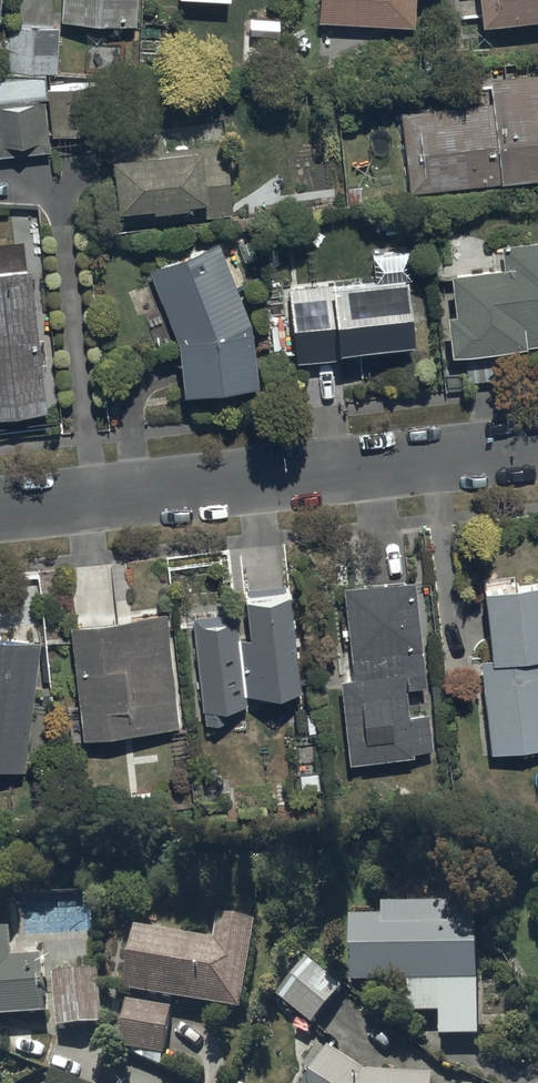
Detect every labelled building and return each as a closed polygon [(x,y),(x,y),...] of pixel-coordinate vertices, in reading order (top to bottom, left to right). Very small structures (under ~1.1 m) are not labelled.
[(133,0),(60,0),(59,14),(133,19),(133,0)] [(316,18),(412,21),(412,0),(317,0),(316,18)] [(478,18),(537,11),(537,0),(476,0),(478,18)] [(4,66),(41,69),(53,70),(54,24),(5,23),(4,66)] [(4,66),(0,66),(0,152),(50,146),(41,69),(4,66)] [(407,187),(537,173),(537,67),(488,72),(491,98),(399,108),(407,187)] [(212,137),(107,147),(114,220),(231,209),(225,149),(213,150),(212,137)] [(448,267),(452,306),(444,307),(448,348),(537,339),(537,235),(499,238),(501,262),(448,267)] [(147,264),(173,330),(180,386),(254,378),(247,320),(216,238),(147,264)] [(29,265),(0,268),(0,410),(44,405),(40,374),(47,373),(40,304),(33,305),(29,265)] [(402,270),(286,284),(291,321),(265,324),(268,351),(292,349),(293,359),(334,354),(332,343),(410,334),(402,270)] [(344,588),(353,681),(342,682),(350,767),(414,761),(413,756),(433,754),(429,720),(410,722),(407,693),(426,691),(415,581),(344,588)] [(483,661),(492,757),(537,752),(537,589),(484,594),(491,660),(483,661)] [(193,624),(204,729),(228,727),(227,715),(247,712),(245,699),(299,693),(288,595),(245,600),(250,643),(239,644),(236,619),(193,624)] [(165,617),(70,628),(84,743),(179,731),(165,617)] [(0,642),(0,772),(25,774),(40,646),(0,642)] [(449,898),(380,899),(381,912),(348,912),(350,979),(404,977),(405,1009),(436,1009),(436,1030),(477,1029),(474,910),(449,911),(449,898)] [(130,923),(119,986),(236,1006),(251,917),(216,911),(211,937),(130,923)] [(43,1009),(39,952),(8,954),(6,925),(0,925),(0,1012),(43,1009)] [(308,1021),(309,1019),(340,985),(305,954),(273,991),(308,1021)] [(98,965),(52,968),(56,1025),(102,1021),(98,965)] [(169,1005),(125,997),(117,1045),(162,1052),(169,1005)] [(360,1067),(327,1044),(300,1082),(431,1082),(432,1071),(360,1067)]
